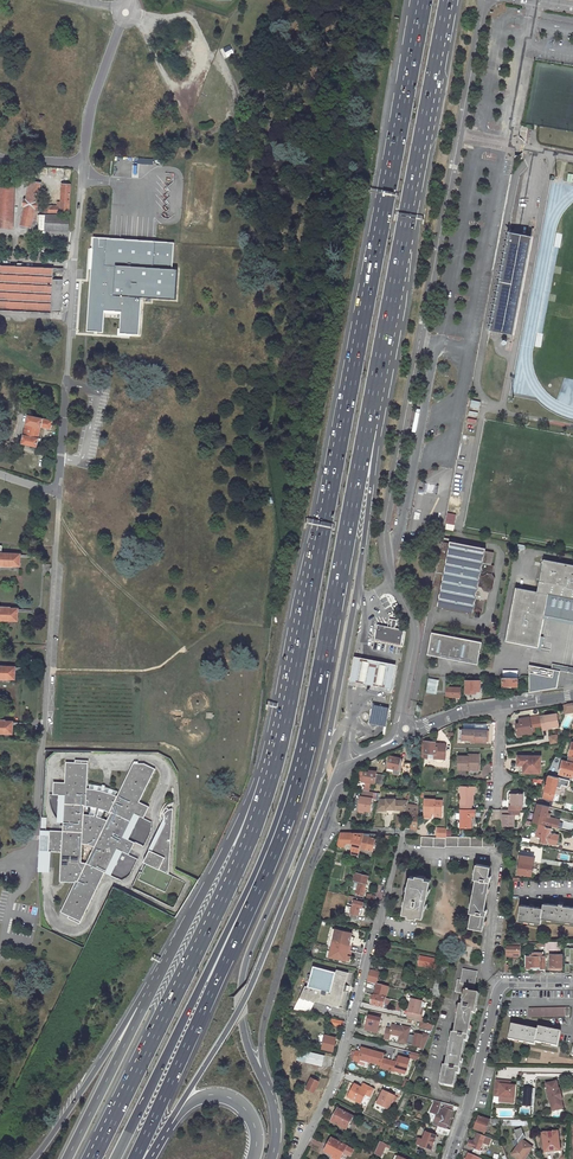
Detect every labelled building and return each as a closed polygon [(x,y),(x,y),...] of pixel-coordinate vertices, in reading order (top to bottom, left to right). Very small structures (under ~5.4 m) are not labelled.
[(224,58),(234,53),(230,44),(220,49),(224,58)] [(528,127),(522,126),(520,137),(522,137),(524,139),(525,142),(528,127)] [(516,155),(515,160),(522,161),(523,153),(521,155),(518,155),(516,155)] [(41,183),(31,181),(27,198),(25,198),(23,206),(25,207),(21,226),(31,228),(33,219),(36,220),(39,209),(37,209),(38,203),(36,202),(38,194),(42,195),(42,192),(39,191),(41,183)] [(71,185),(63,185),(61,202),(58,202),(57,207),(43,206),(42,213),(69,215),(71,185)] [(0,187),(0,228),(13,228),(15,188),(0,187)] [(69,217),(50,216),(40,215),(39,230),(50,230),(68,232),(69,217)] [(510,334),(529,236),(509,232),(489,330),(510,334)] [(514,335),(533,237),(529,236),(510,334),(514,335)] [(110,239),(94,238),(93,249),(91,248),(89,270),(91,270),(87,331),(94,331),(97,331),(103,332),(104,317),(104,312),(121,313),(121,318),(120,328),(118,328),(118,335),(132,336),(132,334),(139,335),(142,298),(176,300),(178,270),(173,270),(173,267),(174,242),(155,241),(110,239)] [(0,266),(0,311),(50,314),(50,313),(60,313),(62,281),(52,281),(52,279),(62,279),(62,270),(0,266)] [(479,409),(480,402),(471,400),(469,407),(479,409)] [(52,421),(27,415),(25,424),(26,425),(23,435),(22,435),(20,444),(36,448),(38,439),(37,438),(39,428),(50,430),(52,421)] [(425,492),(438,493),(439,485),(426,483),(425,492)] [(446,529),(454,530),(456,514),(447,513),(446,529)] [(440,542),(431,586),(439,587),(435,606),(471,613),(471,611),(480,612),(482,600),(485,601),(487,592),(491,590),(493,578),(490,575),(492,566),(489,566),(491,553),(483,551),(484,548),(448,541),(447,543),(440,542)] [(21,566),(21,557),(21,555),(21,553),(20,553),(1,553),(2,546),(0,546),(0,565),(21,566)] [(504,640),(537,646),(543,614),(545,603),(572,609),(572,564),(542,558),(536,591),(515,586),(504,640)] [(572,619),(572,609),(545,603),(543,614),(572,619)] [(18,621),(19,612),(19,609),(19,608),(0,607),(0,620),(18,621)] [(373,639),(400,645),(403,630),(394,628),(396,620),(389,618),(387,626),(376,624),(373,639)] [(427,654),(477,664),(480,650),(481,650),(482,647),(480,646),(481,642),(474,641),(467,640),(432,633),(427,654)] [(384,692),(389,693),(395,664),(391,663),(374,660),(361,657),(353,656),(347,684),(355,686),(367,689),(368,689),(381,692),(384,692)] [(529,676),(529,691),(556,687),(560,670),(529,664),(529,676)] [(15,679),(16,669),(16,668),(16,666),(0,665),(0,679),(15,679)] [(517,685),(517,676),(502,676),(502,685),(517,685)] [(427,678),(426,693),(435,694),(437,679),(427,678)] [(479,680),(466,680),(466,693),(471,693),(471,691),(479,691),(479,680)] [(459,693),(460,687),(450,686),(450,696),(455,696),(455,699),(462,699),(462,694),(459,693)] [(204,707),(205,705),(205,704),(205,701),(204,699),(203,697),(201,696),(199,695),(197,695),(196,696),(194,696),(192,698),(190,701),(190,703),(190,705),(191,707),(193,709),(195,710),(199,710),(202,709),(204,707)] [(562,703),(560,703),(561,712),(572,711),(571,702),(566,703),(562,703)] [(550,726),(562,724),(560,712),(539,715),(540,725),(541,729),(545,729),(545,727),(550,726)] [(539,714),(519,717),(520,722),(514,723),(516,734),(520,734),(521,732),(526,732),(527,733),(531,732),(531,731),(533,730),(533,726),(540,725),(539,715),(539,714)] [(13,734),(13,724),(14,722),(14,721),(0,720),(0,733),(13,734)] [(185,729),(185,731),(185,732),(187,735),(188,736),(190,736),(192,737),(194,737),(197,736),(198,735),(199,733),(200,732),(201,730),(201,728),(200,727),(199,725),(198,723),(197,723),(195,722),(194,722),(191,722),(190,722),(188,723),(187,724),(186,726),(185,729)] [(462,729),(461,729),(458,729),(457,739),(461,739),(470,740),(470,741),(485,742),(485,730),(462,729)] [(548,734),(549,742),(557,741),(556,733),(548,734)] [(434,741),(421,740),(420,756),(435,757),(435,762),(440,762),(443,760),(444,758),(445,744),(443,743),(440,743),(438,744),(434,744),(434,742),(434,741)] [(467,755),(457,755),(456,769),(467,769),(467,766),(477,766),(477,753),(470,753),(470,755),(467,755)] [(397,774),(401,758),(387,755),(383,769),(390,771),(390,772),(397,774)] [(522,763),(523,771),(539,771),(539,755),(517,755),(517,758),(517,763),(522,763)] [(519,765),(519,771),(523,771),(522,763),(517,763),(517,758),(515,758),(515,765),(519,765)] [(65,783),(54,782),(54,794),(65,795),(63,831),(46,830),(47,817),(44,817),(42,817),(39,871),(50,872),(51,851),(53,851),(62,852),(60,882),(64,882),(70,882),(70,881),(73,881),(73,878),(76,879),(79,880),(78,882),(77,881),(61,912),(69,916),(68,919),(76,922),(77,920),(81,922),(105,873),(107,873),(118,849),(130,854),(136,842),(124,837),(136,813),(144,818),(149,807),(147,806),(139,802),(155,769),(144,764),(138,764),(137,766),(134,764),(118,796),(115,795),(113,793),(106,791),(102,790),(93,788),(89,788),(87,788),(89,763),(84,763),(85,761),(76,760),(76,763),(66,762),(65,783)] [(562,760),(558,773),(571,776),(572,768),(572,762),(562,760)] [(374,770),(367,769),(367,771),(362,771),(361,780),(363,781),(362,786),(367,787),(368,781),(380,782),(383,773),(374,772),(374,770)] [(548,774),(543,794),(553,797),(558,776),(548,774)] [(459,786),(459,808),(460,808),(470,808),(470,803),(472,803),(472,793),(472,786),(459,786)] [(358,795),(356,809),(361,809),(368,810),(370,791),(367,791),(362,790),(360,790),(359,796),(358,795)] [(225,797),(237,802),(239,797),(227,791),(225,797)] [(510,792),(511,804),(510,804),(510,808),(517,808),(522,808),(522,800),(522,792),(510,792)] [(384,808),(392,808),(392,809),(404,809),(406,799),(392,799),(392,798),(384,798),(377,799),(374,809),(384,809),(384,808)] [(434,798),(423,798),(422,816),(431,816),(431,815),(431,811),(439,812),(440,812),(440,799),(433,799),(434,798)] [(416,827),(417,804),(405,803),(404,809),(403,812),(410,812),(410,827),(416,827)] [(472,821),(472,815),(474,815),(474,808),(472,808),(470,808),(460,808),(459,808),(459,827),(470,827),(470,821),(472,821)] [(510,808),(502,808),(502,824),(514,824),(514,816),(517,816),(517,808),(510,808)] [(169,874),(173,809),(171,809),(169,810),(167,811),(165,813),(164,815),(164,817),(165,820),(166,823),(152,851),(150,850),(144,862),(146,863),(169,874)] [(540,822),(551,825),(557,826),(559,819),(553,817),(548,816),(549,812),(547,812),(547,813),(543,812),(540,822)] [(550,827),(544,826),(540,841),(546,843),(547,841),(555,843),(557,834),(549,832),(550,827)] [(446,827),(436,827),(436,836),(445,836),(446,827)] [(339,841),(351,841),(351,832),(340,832),(339,841)] [(352,832),(352,845),(350,852),(357,854),(359,847),(362,833),(352,832)] [(362,833),(359,847),(365,848),(371,850),(375,833),(362,833)] [(445,844),(494,845),(494,836),(482,836),(445,836),(436,836),(426,835),(420,835),(419,844),(445,846),(445,844)] [(533,854),(526,853),(525,855),(518,854),(517,859),(519,859),(521,859),(532,861),(533,854)] [(519,859),(517,872),(530,874),(532,861),(521,859),(519,859)] [(489,865),(475,863),(473,877),(475,878),(469,911),(470,911),(468,925),(482,928),(486,908),(484,908),(490,875),(488,874),(489,865)] [(366,875),(353,872),(351,879),(358,881),(354,893),(361,895),(364,883),(366,875)] [(429,878),(408,874),(401,911),(422,915),(429,878)] [(356,918),(358,906),(364,907),(365,906),(366,904),(365,902),(361,901),(362,898),(347,895),(346,898),(351,899),(353,900),(351,906),(345,905),(343,911),(342,915),(356,918)] [(519,903),(517,918),(539,921),(540,917),(572,921),(572,905),(562,904),(562,902),(558,901),(558,903),(542,901),(542,906),(519,903)] [(353,932),(335,928),(328,957),(347,961),(353,932)] [(519,954),(519,943),(519,941),(507,941),(506,948),(509,948),(509,954),(513,954),(513,956),(515,956),(515,954),(519,954)] [(546,950),(561,951),(561,942),(546,942),(546,950)] [(561,965),(561,953),(549,953),(549,965),(561,965)] [(417,964),(434,968),(435,962),(436,959),(436,958),(419,955),(419,956),(417,964)] [(545,955),(525,955),(524,966),(530,967),(530,965),(535,965),(538,965),(538,967),(544,967),(544,961),(545,955)] [(434,968),(429,995),(431,995),(432,995),(439,997),(444,964),(435,962),(434,968)] [(332,970),(312,965),(308,985),(305,985),(298,997),(303,999),(303,998),(308,1001),(309,1000),(312,1002),(314,1000),(337,1006),(347,972),(332,968),(332,970)] [(376,983),(378,972),(377,972),(377,970),(370,968),(370,970),(369,969),(366,981),(376,983)] [(466,1041),(471,1012),(473,1013),(477,993),(471,992),(475,974),(466,973),(467,969),(461,968),(459,981),(455,980),(453,990),(462,992),(460,1004),(458,1004),(453,1033),(451,1032),(445,1065),(442,1065),(439,1084),(453,1087),(456,1073),(458,1074),(464,1041),(466,1041)] [(373,994),(385,997),(387,987),(376,984),(373,994)] [(370,1004),(382,1007),(385,997),(373,994),(370,1004)] [(410,998),(405,1018),(419,1021),(422,1008),(420,1008),(421,1001),(410,998)] [(567,1007),(527,1007),(527,1016),(568,1016),(567,1007)] [(378,1035),(386,1036),(386,1035),(391,1036),(396,1016),(368,1009),(364,1024),(368,1025),(367,1030),(379,1033),(378,1035)] [(343,1020),(329,1017),(328,1023),(342,1026),(343,1020)] [(536,1029),(515,1024),(511,1039),(534,1044),(534,1041),(557,1046),(560,1031),(537,1026),(536,1029)] [(414,1031),(409,1044),(424,1050),(429,1037),(414,1031)] [(337,1037),(325,1034),(321,1049),(334,1052),(337,1037)] [(360,1052),(355,1050),(353,1059),(357,1061),(358,1059),(380,1065),(379,1067),(394,1071),(395,1068),(406,1071),(409,1060),(398,1056),(396,1062),(390,1060),(382,1058),(383,1054),(361,1047),(360,1052)] [(325,1055),(299,1049),(297,1060),(322,1066),(325,1055)] [(317,1080),(309,1076),(304,1087),(310,1090),(312,1085),(315,1086),(317,1080)] [(504,1080),(494,1079),(492,1095),(498,1096),(498,1100),(504,1101),(504,1096),(508,1096),(513,1097),(514,1084),(509,1084),(504,1084),(504,1080)] [(557,1088),(555,1080),(545,1083),(552,1109),(562,1106),(560,1099),(561,1098),(558,1088),(557,1088)] [(346,1097),(359,1103),(364,1095),(366,1090),(371,1093),(372,1091),(373,1088),(370,1087),(367,1085),(363,1083),(361,1087),(353,1084),(346,1097)] [(533,1088),(524,1088),(523,1106),(532,1107),(533,1088)] [(375,1103),(387,1109),(393,1096),(385,1092),(383,1096),(380,1094),(375,1103)] [(437,1125),(444,1128),(452,1107),(442,1104),(440,1110),(438,1110),(439,1104),(432,1102),(429,1112),(436,1114),(432,1124),(437,1125)] [(334,1107),(327,1120),(330,1121),(337,1109),(334,1107)] [(351,1116),(337,1109),(330,1121),(345,1129),(351,1116)] [(478,1116),(476,1121),(475,1124),(473,1128),(483,1132),(486,1122),(487,1120),(478,1116)] [(444,1128),(437,1125),(435,1131),(447,1135),(449,1129),(444,1128)] [(557,1131),(541,1133),(544,1150),(553,1149),(553,1150),(560,1149),(557,1131)] [(420,1146),(430,1150),(435,1135),(425,1132),(420,1146)] [(476,1134),(473,1142),(469,1141),(467,1146),(473,1148),(471,1152),(479,1155),(480,1151),(486,1152),(490,1139),(476,1134)] [(345,1145),(330,1138),(324,1150),(332,1154),(331,1157),(336,1158),(338,1158),(345,1145)] [(521,1139),(512,1154),(519,1158),(523,1158),(531,1146),(521,1139)] [(379,1155),(383,1145),(389,1148),(390,1146),(379,1141),(374,1152),(373,1153),(379,1155)]
